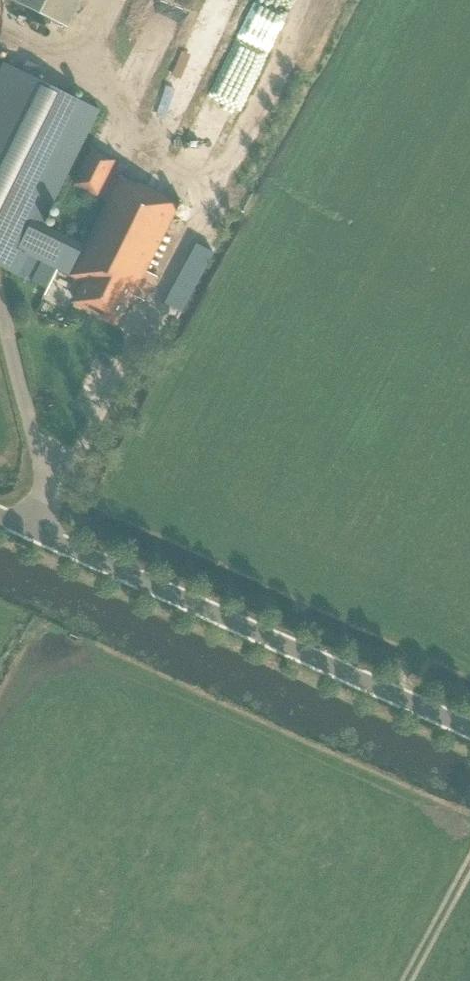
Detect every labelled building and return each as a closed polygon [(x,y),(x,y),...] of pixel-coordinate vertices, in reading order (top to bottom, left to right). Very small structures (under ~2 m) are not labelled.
[(14,1),(67,28),(81,0),(14,0),(14,1)] [(0,77),(0,266),(16,274),(26,252),(71,274),(70,275),(85,283),(75,302),(116,322),(120,313),(123,315),(133,296),(144,301),(156,277),(145,272),(152,256),(166,262),(174,246),(161,240),(177,205),(166,200),(167,198),(136,183),(135,185),(111,173),(116,161),(91,149),(74,185),(106,201),(84,246),(39,224),(96,109),(6,64),(0,77)] [(188,283),(176,277),(163,304),(175,310),(188,283)]
